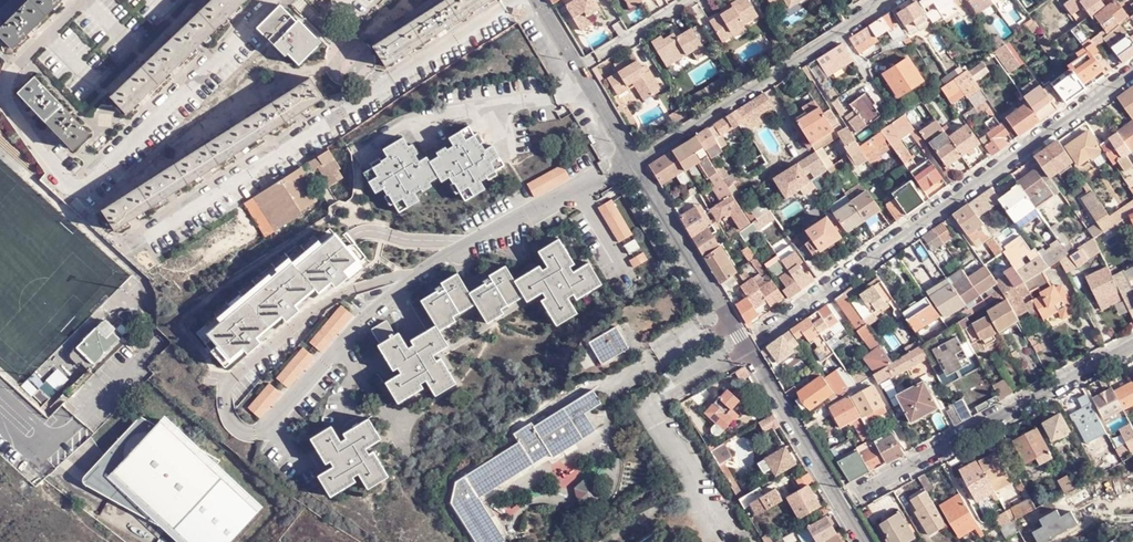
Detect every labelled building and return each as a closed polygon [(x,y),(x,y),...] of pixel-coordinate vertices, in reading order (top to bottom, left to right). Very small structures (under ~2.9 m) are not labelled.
[(0,29),(0,35),(13,48),(61,0),(29,0),(0,29)] [(110,95),(127,113),(245,0),(210,0),(110,95)] [(372,45),(385,65),(489,0),(445,0),(372,45)] [(594,0),(572,0),(564,5),(580,30),(592,23),(590,21),(588,16),(593,13),(590,9),(597,4),(594,0)] [(730,1),(732,4),(709,19),(723,40),(733,33),(731,30),(743,23),(758,14),(750,0),(732,0),(730,1)] [(785,1),(789,8),(798,2),(797,0),(788,0),(785,1)] [(1091,16),(1092,18),(1094,17),(1105,8),(1102,4),(1107,0),(1071,0),(1066,4),(1073,15),(1084,7),(1091,16)] [(1126,16),(1115,1),(1105,8),(1094,17),(1106,32),(1126,16)] [(898,13),(909,31),(926,20),(915,2),(898,13)] [(597,4),(590,9),(593,13),(599,9),(597,4)] [(257,26),(261,29),(284,8),(280,5),(257,26)] [(284,8),(261,29),(285,55),(287,52),(297,63),(319,41),(299,20),(297,22),(284,8)] [(593,13),(588,16),(590,21),(602,13),(599,9),(593,13)] [(888,14),(849,38),(855,48),(875,35),(877,37),(889,29),(896,25),(888,14)] [(1103,38),(1104,40),(1110,47),(1111,46),(1122,62),(1132,54),(1132,15),(1103,38)] [(926,20),(909,31),(915,40),(932,29),(926,20)] [(1035,22),(1029,26),(1033,32),(1039,27),(1035,22)] [(743,23),(731,30),(733,33),(735,36),(747,29),(743,23)] [(898,24),(896,25),(889,29),(895,39),(904,33),(898,24)] [(661,34),(651,40),(666,65),(691,51),(696,59),(707,52),(691,26),(682,32),(675,35),(673,31),(663,37),(661,34)] [(1091,40),(1092,43),(1095,47),(1104,40),(1103,38),(1099,33),(1091,40)] [(875,35),(855,48),(859,53),(879,40),(877,37),(875,35)] [(998,35),(991,40),(997,49),(1005,44),(998,35)] [(1052,43),(1046,36),(1041,40),(1060,66),(1065,63),(1052,43)] [(827,73),(817,79),(832,102),(839,97),(842,95),(830,76),(854,60),(843,42),(840,44),(846,52),(829,63),(832,66),(825,70),(827,73)] [(1080,57),(1068,66),(1070,69),(1081,84),(1102,69),(1105,74),(1112,70),(1095,47),(1092,43),(1089,45),(1085,47),(1077,52),(1080,57)] [(840,44),(808,65),(817,79),(827,73),(825,70),(832,66),(829,63),(846,52),(840,44)] [(997,49),(997,50),(1012,71),(1020,65),(1005,44),(997,49)] [(617,70),(607,77),(618,94),(634,85),(638,92),(646,88),(650,95),(661,88),(648,68),(645,71),(642,66),(633,51),(613,63),(617,70)] [(907,57),(884,73),(889,82),(899,96),(923,81),(907,57)] [(983,62),(969,72),(975,80),(989,70),(983,62)] [(943,78),(946,84),(955,78),(964,72),(960,66),(943,78)] [(955,78),(961,89),(969,83),(973,89),(975,92),(981,88),(975,80),(969,72),(968,69),(967,70),(964,72),(955,78)] [(1058,94),(1065,103),(1085,88),(1081,84),(1070,69),(1051,83),(1058,94)] [(35,76),(19,92),(73,149),(90,134),(35,76)] [(730,87),(723,76),(689,98),(690,100),(710,87),(716,96),(730,87)] [(101,210),(114,230),(320,100),(310,77),(101,210)] [(946,84),(942,87),(949,98),(961,89),(955,78),(946,84)] [(1023,91),(1027,95),(1041,86),(1037,81),(1023,91)] [(969,83),(961,89),(965,94),(973,89),(969,83)] [(1051,83),(1048,85),(1056,96),(1058,94),(1051,83)] [(1043,89),(1050,99),(1056,96),(1048,85),(1043,89)] [(1027,102),(1040,120),(1057,109),(1050,99),(1043,89),(1041,86),(1027,95),(1024,97),(1027,102)] [(710,87),(690,100),(696,109),(716,96),(710,87)] [(646,88),(638,92),(643,99),(650,95),(646,88)] [(1119,99),(1132,118),(1132,88),(1119,99)] [(961,89),(949,98),(952,103),(965,94),(961,89)] [(1024,97),(1019,89),(1015,91),(1020,99),(1024,97)] [(848,126),(850,130),(854,136),(881,115),(873,104),(875,103),(868,92),(852,104),(857,111),(854,113),(857,117),(850,122),(851,124),(848,126)] [(764,93),(735,111),(742,122),(744,125),(773,107),(764,93)] [(839,97),(832,102),(839,112),(840,114),(847,109),(839,97)] [(983,99),(974,106),(976,110),(976,111),(979,114),(985,110),(989,107),(986,103),(983,99)] [(807,115),(797,121),(812,143),(834,130),(833,128),(828,121),(823,113),(815,100),(811,102),(802,108),(807,115)] [(923,101),(919,104),(924,112),(929,109),(923,101)] [(1006,118),(1018,136),(1040,120),(1027,102),(1006,118)] [(682,107),(668,116),(674,126),(689,118),(682,107)] [(986,145),(992,154),(1006,144),(1002,138),(1008,134),(1001,124),(989,107),(985,110),(990,116),(984,120),(992,131),(987,134),(992,141),(986,145)] [(735,111),(715,124),(722,135),(742,122),(735,111)] [(904,114),(899,118),(882,131),(887,138),(890,143),(891,144),(906,166),(924,190),(942,177),(929,159),(917,167),(912,160),(913,159),(899,139),(910,132),(914,129),(910,123),(904,114)] [(833,128),(834,130),(838,137),(841,135),(846,145),(845,146),(857,165),(868,159),(864,154),(862,151),(860,147),(854,136),(850,130),(845,133),(840,124),(835,116),(828,121),(833,128)] [(942,128),(935,118),(918,130),(924,138),(932,133),(933,134),(935,133),(943,128),(942,128)] [(1118,133),(1131,151),(1132,150),(1132,122),(1118,133)] [(715,124),(697,135),(706,149),(717,142),(716,139),(722,135),(715,124)] [(949,137),(962,156),(980,143),(967,125),(952,135),(949,137)] [(945,126),(942,128),(943,128),(945,132),(949,137),(952,135),(945,126)] [(943,128),(935,133),(937,137),(930,142),(935,150),(946,166),(962,156),(949,137),(945,132),(943,128)] [(932,154),(914,129),(910,132),(923,149),(927,155),(932,154)] [(834,130),(812,143),(816,150),(816,151),(833,140),(838,137),(834,130)] [(862,151),(864,154),(887,138),(882,131),(860,147),(862,151)] [(1092,157),(1093,159),(1103,152),(1090,132),(1067,147),(1080,166),(1092,157)] [(456,133),(448,138),(453,146),(461,141),(456,133)] [(1132,152),(1131,151),(1118,133),(1101,145),(1106,151),(1111,158),(1115,165),(1119,162),(1126,172),(1132,167),(1132,165),(1127,156),(1132,152)] [(981,138),(986,145),(992,141),(987,134),(981,138)] [(696,136),(672,152),(679,163),(684,170),(691,181),(694,185),(698,191),(701,188),(695,180),(697,179),(690,168),(700,161),(710,178),(718,172),(696,136)] [(427,161),(418,167),(427,182),(430,186),(436,181),(441,189),(442,187),(447,196),(456,191),(461,199),(472,193),(468,186),(474,182),(473,180),(482,175),(477,166),(485,162),(480,151),(472,156),(468,149),(467,150),(461,141),(453,146),(448,138),(438,144),(442,151),(435,155),(435,157),(427,161)] [(868,159),(891,144),(890,143),(887,138),(864,154),(868,159)] [(466,139),(461,141),(467,150),(468,149),(471,147),(466,139)] [(833,140),(816,151),(821,159),(834,151),(832,148),(836,145),(833,140)] [(1073,162),(1059,141),(1036,157),(1042,166),(1051,178),(1073,162)] [(717,142),(706,149),(712,158),(723,151),(717,142)] [(427,182),(418,167),(415,163),(407,167),(403,160),(402,161),(396,152),(391,144),(373,155),(377,162),(371,166),(371,167),(362,173),(366,181),(358,187),(365,197),(373,193),(376,199),(378,199),(383,207),(392,202),(397,211),(407,205),(402,198),(410,194),(411,196),(420,191),(418,187),(427,182)] [(330,185),(343,177),(339,170),(341,168),(329,150),(318,156),(321,162),(318,166),(330,185)] [(402,161),(403,160),(406,159),(400,150),(396,152),(402,161)] [(824,162),(821,159),(816,151),(816,150),(810,154),(811,156),(804,160),(806,163),(800,168),(798,165),(775,179),(787,198),(809,182),(805,175),(811,171),(815,178),(828,169),(824,162)] [(1098,167),(1111,158),(1106,151),(1103,152),(1093,159),(1098,167)] [(424,158),(427,161),(435,157),(435,155),(433,152),(424,158)] [(650,166),(661,184),(682,171),(684,170),(679,163),(672,152),(650,166)] [(768,163),(765,157),(756,163),(760,168),(768,163)] [(840,161),(843,166),(844,168),(849,165),(845,158),(840,161)] [(824,162),(828,169),(832,166),(828,159),(824,162)] [(840,161),(832,166),(836,170),(843,166),(840,161)] [(491,170),(485,162),(477,166),(482,175),(491,170)] [(360,169),(362,173),(371,167),(371,166),(369,164),(360,169)] [(569,178),(562,165),(527,185),(535,197),(569,178)] [(747,176),(758,169),(755,165),(752,167),(750,165),(743,169),(747,176)] [(1060,192),(1051,178),(1042,166),(1036,170),(1054,196),(1060,192)] [(723,180),(734,173),(735,173),(732,168),(721,175),(723,180)] [(945,172),(952,183),(958,179),(950,168),(945,172)] [(684,170),(682,171),(689,182),(691,181),(684,170)] [(1037,209),(1053,196),(1054,196),(1036,170),(1019,183),(1021,185),(1037,208),(1037,209)] [(710,178),(712,180),(725,201),(733,195),(723,180),(721,175),(718,172),(710,178)] [(353,178),(358,187),(366,181),(362,173),(353,178)] [(733,195),(737,202),(742,199),(734,185),(739,181),(734,173),(723,180),(733,195)] [(1132,183),(1127,174),(1123,176),(1132,192),(1132,183)] [(281,180),(254,197),(276,231),(303,213),(301,211),(317,201),(301,177),(289,180),(283,183),(281,180)] [(906,213),(907,214),(925,202),(910,180),(892,193),(896,198),(906,213)] [(1095,216),(1083,224),(1090,233),(1101,225),(1106,231),(1116,225),(1111,219),(1099,200),(1095,194),(1087,182),(1077,189),(1095,216)] [(763,201),(769,211),(770,211),(774,207),(759,183),(754,186),(763,201)] [(862,184),(856,188),(858,192),(854,194),(857,198),(867,191),(862,184)] [(682,194),(686,201),(699,192),(698,191),(694,185),(682,194)] [(1016,222),(1028,213),(1037,208),(1021,185),(1000,200),(1001,201),(1016,222)] [(854,186),(844,193),(851,202),(857,198),(854,194),(858,192),(856,188),(854,186)] [(442,187),(441,189),(438,190),(443,198),(447,196),(442,187)] [(1000,200),(992,188),(970,204),(979,217),(1001,201),(1000,200)] [(456,191),(447,196),(453,205),(461,199),(456,191)] [(857,198),(851,202),(864,220),(879,210),(880,209),(867,191),(857,198)] [(1071,207),(1064,197),(1060,192),(1054,196),(1053,196),(1064,212),(1071,207)] [(725,201),(710,210),(714,215),(715,218),(717,220),(717,221),(718,222),(730,215),(740,232),(743,230),(751,224),(737,202),(733,195),(725,201)] [(906,213),(896,198),(888,204),(888,208),(897,220),(906,213)] [(379,210),(383,207),(378,199),(376,199),(374,201),(379,210)] [(755,217),(757,220),(769,211),(763,201),(747,212),(752,220),(755,217)] [(388,217),(397,211),(392,202),(383,207),(388,217)] [(864,220),(851,202),(834,214),(840,223),(847,232),(864,220)] [(1132,214),(1132,205),(1131,203),(1120,210),(1121,212),(1111,219),(1116,225),(1123,221),(1129,217),(1132,214)] [(636,240),(615,204),(601,213),(622,248),(636,240)] [(979,217),(970,204),(954,216),(969,236),(981,227),(984,225),(979,217)] [(699,205),(696,207),(706,224),(710,222),(699,205)] [(696,207),(681,217),(693,237),(708,227),(706,224),(696,207)] [(1041,215),(1037,209),(1037,208),(1028,213),(1033,220),(1038,217),(1041,215)] [(710,210),(709,209),(705,211),(710,218),(714,215),(710,210)] [(754,222),(757,226),(773,215),(770,211),(769,211),(757,220),(754,222)] [(1123,221),(1127,228),(1132,224),(1129,217),(1123,221)] [(717,220),(715,218),(710,222),(706,224),(708,227),(711,224),(717,221),(717,220)] [(826,218),(807,232),(820,251),(839,237),(826,218)] [(751,224),(743,230),(740,232),(739,233),(738,233),(745,243),(754,235),(751,231),(757,226),(754,222),(751,224)] [(847,232),(840,223),(835,226),(841,236),(847,232)] [(720,239),(711,224),(708,227),(716,241),(720,239)] [(1075,251),(1068,241),(1057,224),(1052,228),(1063,245),(1069,254),(1075,251)] [(951,239),(941,225),(935,229),(944,243),(951,239)] [(992,236),(984,225),(981,227),(969,236),(976,247),(992,236)] [(708,227),(693,237),(704,256),(718,247),(720,246),(716,241),(708,227)] [(944,243),(935,229),(923,237),(933,251),(944,243)] [(820,251),(807,232),(797,238),(802,247),(805,245),(813,256),(820,251)] [(221,322),(208,332),(218,344),(223,350),(216,356),(225,366),(245,350),(248,353),(260,342),(256,337),(282,315),(286,321),(299,309),(295,304),(315,287),(318,292),(331,281),(336,287),(349,276),(346,273),(366,256),(357,244),(349,250),(344,243),(335,233),(322,244),(296,266),(293,262),(280,273),(273,278),(221,322)] [(1080,248),(1084,245),(1077,235),(1068,241),(1075,251),(1080,248)] [(1003,252),(1001,249),(994,238),(990,241),(987,243),(997,257),(1003,252)] [(1101,252),(1094,238),(1084,245),(1080,248),(1081,250),(1088,260),(1101,252)] [(293,262),(296,266),(322,244),(318,240),(293,262)] [(538,270),(515,285),(524,299),(528,304),(543,295),(547,301),(542,305),(557,329),(577,317),(568,303),(574,299),(578,304),(604,289),(589,266),(573,275),(569,270),(573,267),(559,243),(539,255),(548,271),(542,275),(538,270)] [(632,258),(641,253),(635,244),(627,249),(632,258)] [(1018,273),(1043,258),(1035,248),(1021,257),(1012,245),(1005,250),(1003,247),(1001,249),(1003,252),(1014,267),(1018,273)] [(1061,260),(1069,254),(1063,245),(1043,258),(1049,267),(1060,260),(1061,260)] [(718,247),(704,256),(721,284),(733,275),(734,275),(733,273),(718,247)] [(756,258),(748,247),(743,250),(751,262),(756,258)] [(1078,267),(1088,260),(1081,250),(1070,256),(1069,254),(1061,260),(1065,265),(1074,260),(1078,267)] [(784,253),(779,256),(782,261),(802,289),(815,280),(809,271),(806,274),(799,266),(804,263),(797,253),(788,259),(784,253)] [(276,268),(280,273),(293,262),(289,257),(276,268)] [(652,265),(647,257),(632,266),(637,274),(652,265)] [(756,258),(751,262),(750,262),(762,280),(769,275),(765,270),(759,262),(756,258)] [(809,260),(807,262),(818,278),(826,273),(816,258),(810,262),(809,260)] [(1049,267),(1043,258),(1018,273),(1025,282),(1044,270),(1049,267)] [(783,290),(789,299),(802,289),(782,261),(777,265),(774,261),(767,266),(777,280),(780,278),(787,288),(783,290)] [(997,284),(996,282),(986,267),(969,279),(980,295),(987,291),(991,288),(997,284)] [(1025,282),(1018,273),(1014,267),(1005,273),(1006,275),(996,282),(997,284),(1001,290),(1005,294),(1024,282),(1025,282)] [(1109,270),(1120,292),(1124,301),(1132,319),(1132,267),(1118,274),(1115,267),(1109,270)] [(1088,277),(1099,301),(1120,292),(1109,270),(1108,268),(1088,277)] [(524,299),(515,285),(505,269),(490,279),(491,281),(489,283),(488,281),(482,286),(484,288),(471,297),(476,305),(489,325),(504,315),(502,311),(507,308),(509,310),(524,299)] [(952,286),(967,276),(962,270),(948,280),(951,285),(952,286)] [(1053,285),(1044,270),(1025,282),(1024,282),(1031,293),(1034,299),(1040,311),(1044,319),(1059,310),(1063,308),(1065,313),(1071,314),(1075,312),(1076,311),(1077,310),(1077,308),(1064,286),(1063,285),(1062,285),(1061,285),(1060,286),(1056,288),(1056,287),(1055,286),(1053,285)] [(217,317),(221,322),(273,278),(269,274),(217,317)] [(733,275),(721,284),(725,292),(727,291),(739,283),(733,275)] [(772,280),(769,275),(762,280),(757,284),(760,289),(772,280)] [(980,295),(969,279),(967,276),(952,286),(966,305),(974,300),(980,295)] [(476,305),(471,297),(458,277),(443,288),(444,290),(441,291),(440,290),(432,296),(433,298),(421,305),(436,328),(440,333),(456,323),(453,319),(459,315),(461,316),(476,305)] [(757,284),(754,280),(742,288),(748,298),(755,309),(768,301),(760,289),(757,284)] [(784,297),(772,280),(760,289),(768,301),(772,306),(784,297)] [(932,298),(951,285),(948,280),(929,294),(932,298)] [(898,319),(905,314),(904,313),(882,281),(862,295),(874,314),(882,308),(883,311),(890,307),(888,304),(890,302),(895,309),(893,312),(898,319)] [(1031,293),(1024,282),(1005,294),(1008,300),(1011,306),(1023,299),(1025,298),(1024,297),(1031,293)] [(946,319),(966,305),(952,286),(951,285),(932,298),(946,319)] [(987,305),(1005,294),(1001,290),(995,294),(990,297),(984,300),(987,305)] [(1098,313),(1124,301),(1120,292),(1099,301),(1094,304),(1098,313)] [(852,302),(846,293),(836,299),(859,330),(858,331),(874,352),(879,360),(873,364),(878,373),(895,362),(865,320),(852,302)] [(865,320),(874,314),(862,295),(852,302),(865,320)] [(755,309),(748,298),(736,305),(747,323),(750,321),(759,315),(755,309)] [(941,317),(927,298),(904,313),(905,314),(917,332),(941,317)] [(1023,299),(1011,306),(1017,317),(1028,311),(1030,316),(1040,311),(1034,299),(1025,304),(1023,299)] [(969,310),(977,305),(974,300),(966,305),(969,310)] [(972,315),(987,305),(984,300),(977,305),(969,310),(972,315)] [(1011,306),(1008,300),(989,312),(999,331),(1018,320),(1017,317),(1011,306)] [(343,305),(311,342),(323,352),(354,315),(343,305)] [(828,305),(819,311),(836,335),(845,330),(828,305)] [(1063,308),(1059,310),(1064,318),(1071,314),(1065,313),(1063,308)] [(819,311),(810,318),(826,342),(836,335),(819,311)] [(119,323),(117,327),(123,333),(126,330),(127,329),(129,325),(129,317),(115,316),(116,320),(119,323)] [(822,362),(835,354),(833,351),(826,342),(810,318),(791,331),(800,344),(807,339),(812,345),(815,343),(819,347),(814,351),(822,362)] [(971,326),(967,318),(959,323),(974,351),(980,348),(977,342),(992,333),(985,318),(971,326)] [(883,324),(885,327),(893,322),(891,319),(883,324)] [(114,323),(108,329),(111,332),(112,332),(117,327),(114,323)] [(925,344),(921,346),(928,358),(936,374),(976,354),(974,351),(959,323),(925,344)] [(98,326),(94,331),(104,340),(108,334),(111,332),(108,329),(105,326),(101,325),(98,326)] [(112,332),(118,339),(123,333),(117,327),(112,332)] [(376,349),(379,350),(390,344),(390,341),(383,330),(381,328),(379,328),(370,335),(369,338),(376,349)] [(440,333),(436,328),(409,344),(413,349),(406,354),(396,339),(390,344),(379,350),(374,354),(390,378),(393,376),(397,383),(382,392),(394,412),(419,396),(416,392),(423,387),(433,403),(458,387),(442,362),(437,364),(434,359),(435,357),(436,358),(449,348),(440,333)] [(613,349),(603,330),(576,346),(588,364),(613,349)] [(76,350),(92,366),(116,341),(108,334),(104,340),(94,331),(76,350)] [(791,331),(763,351),(774,368),(794,353),(796,352),(794,349),(800,344),(791,331)] [(108,334),(116,341),(118,339),(112,332),(111,332),(108,334)] [(836,335),(826,342),(833,351),(843,344),(840,340),(836,335)] [(848,335),(840,340),(843,344),(845,342),(851,338),(848,335)] [(921,346),(925,344),(924,342),(922,339),(920,336),(910,343),(909,343),(903,346),(904,348),(904,349),(907,355),(921,346)] [(851,338),(845,342),(850,348),(856,344),(851,338)] [(223,350),(218,344),(212,350),(216,356),(223,350)] [(1039,344),(1033,347),(1036,353),(1042,350),(1039,344)] [(928,358),(921,346),(907,355),(895,362),(878,373),(875,374),(874,375),(879,384),(893,377),(928,358)] [(315,357),(305,348),(279,378),(290,387),(315,357)] [(86,372),(92,366),(76,350),(67,359),(77,368),(79,365),(86,372)] [(874,352),(866,358),(875,374),(878,373),(873,364),(879,360),(874,352)] [(794,353),(774,368),(786,388),(789,386),(783,375),(784,364),(796,355),(794,353)] [(852,389),(856,386),(850,377),(843,367),(825,379),(835,393),(838,397),(848,391),(852,389)] [(858,372),(850,377),(856,386),(868,379),(865,374),(861,376),(858,372)] [(656,388),(660,387),(654,378),(651,373),(637,381),(641,387),(645,394),(656,388)] [(835,393),(825,379),(824,377),(801,392),(800,393),(801,393),(811,409),(835,393)] [(1005,378),(992,385),(998,396),(1001,402),(1014,395),(1005,378)] [(927,380),(924,381),(932,396),(935,395),(927,380)] [(932,396),(924,381),(897,396),(912,422),(939,408),(932,396)] [(1124,410),(1132,405),(1132,382),(1115,392),(1124,410)] [(282,394),(271,384),(250,408),(261,418),(282,394)] [(792,399),(801,393),(800,393),(801,392),(796,386),(793,388),(788,392),(792,399)] [(853,397),(859,407),(864,416),(876,410),(879,416),(887,411),(873,386),(853,397)] [(744,406),(725,389),(703,413),(715,424),(710,430),(709,431),(709,434),(710,436),(713,437),(716,436),(744,406)] [(1115,392),(1113,389),(1093,399),(1104,420),(1124,410),(1115,392)] [(850,396),(848,391),(838,397),(827,404),(831,410),(851,398),(850,396)] [(602,394),(585,405),(594,418),(611,408),(602,394)] [(1083,409),(1092,405),(1087,395),(1078,399),(1083,409)] [(998,396),(975,408),(978,414),(1001,402),(998,396)] [(857,408),(851,398),(831,410),(840,427),(858,418),(861,416),(857,408)] [(962,399),(952,404),(954,407),(962,423),(972,417),(962,399)] [(585,405),(542,431),(538,426),(521,437),(525,445),(460,486),(457,507),(479,541),(510,541),(511,541),(485,500),(556,455),(560,460),(603,433),(594,418),(585,405)] [(1101,433),(1106,430),(1092,405),(1083,409),(1070,416),(1073,422),(1074,421),(1075,424),(1092,416),(1095,423),(1098,428),(1101,433)] [(859,407),(857,408),(861,416),(867,427),(878,421),(876,417),(879,416),(876,410),(864,416),(859,407)] [(962,423),(954,407),(946,412),(955,426),(962,423)] [(99,458),(102,489),(185,534),(186,533),(197,541),(225,541),(257,507),(211,465),(218,457),(184,436),(181,438),(160,418),(156,422),(140,413),(99,458)] [(771,414),(757,422),(763,432),(776,423),(771,414)] [(820,429),(811,414),(803,419),(812,433),(820,429)] [(1054,428),(1050,431),(1055,440),(1058,438),(1060,441),(1064,438),(1063,435),(1070,432),(1061,415),(1051,421),(1051,422),(1054,428)] [(861,416),(858,418),(865,431),(868,429),(867,427),(861,416)] [(1078,431),(1095,423),(1092,416),(1075,424),(1078,431)] [(1131,425),(1128,419),(1124,422),(1127,427),(1121,430),(1126,439),(1132,452),(1132,453),(1132,428),(1131,425)] [(1046,425),(1050,431),(1054,428),(1051,422),(1046,425)] [(364,497),(386,484),(370,459),(365,462),(362,456),(377,447),(363,426),(338,442),(341,447),(335,451),(325,436),(304,449),(320,472),(324,469),(327,475),(313,484),(327,505),(351,490),(349,486),(354,482),(364,497)] [(868,429),(865,431),(861,433),(865,439),(867,437),(873,448),(877,446),(875,442),(872,436),(868,429)] [(1015,442),(1026,462),(1036,458),(1040,465),(1053,458),(1037,430),(1015,442)] [(1010,445),(1003,432),(996,436),(1003,448),(1010,445)] [(880,440),(875,442),(877,446),(887,463),(904,454),(894,435),(886,439),(885,437),(880,440)] [(1122,458),(1132,452),(1126,439),(1115,445),(1122,458)] [(731,459),(723,444),(708,453),(715,463),(717,467),(723,464),(731,459)] [(877,446),(873,448),(861,455),(870,471),(875,468),(875,469),(887,463),(877,446)] [(794,464),(784,447),(756,464),(762,472),(770,468),(774,476),(794,464)] [(861,455),(859,451),(838,462),(850,482),(870,472),(870,471),(861,455)] [(995,492),(997,494),(1013,485),(995,453),(979,462),(995,492)] [(99,458),(80,478),(102,489),(99,458)] [(979,462),(979,461),(961,471),(977,501),(995,492),(979,462)] [(726,482),(732,478),(723,464),(717,467),(726,482)] [(936,491),(926,474),(919,478),(927,491),(930,495),(936,491)] [(1058,480),(1065,492),(1074,488),(1067,475),(1058,480)] [(738,501),(743,498),(732,478),(726,482),(738,501)] [(599,506),(598,481),(576,482),(578,507),(599,506)] [(1021,492),(1026,490),(1022,483),(1018,486),(1021,492)] [(820,507),(808,485),(786,498),(799,520),(820,507)] [(764,495),(760,488),(743,498),(738,501),(743,510),(749,507),(755,516),(780,502),(773,490),(764,495)] [(930,495),(927,491),(912,500),(918,510),(920,513),(918,514),(930,535),(947,525),(930,495)] [(960,536),(979,526),(963,497),(943,508),(960,536)] [(1012,509),(1017,518),(1036,508),(1031,499),(1012,509)] [(829,512),(827,508),(814,515),(817,519),(829,512)] [(891,540),(892,541),(910,541),(916,539),(901,513),(881,524),(888,535),(891,540)] [(841,531),(831,515),(826,518),(836,534),(841,531)] [(826,518),(808,528),(809,530),(815,541),(823,541),(836,534),(826,518)] [(1023,537),(1014,520),(1011,521),(1001,527),(1009,541),(1015,541),(1023,537)] [(809,530),(800,535),(803,541),(815,541),(809,530)] [(841,531),(836,534),(841,541),(847,541),(841,531)] [(653,532),(637,541),(660,541),(653,532)]
